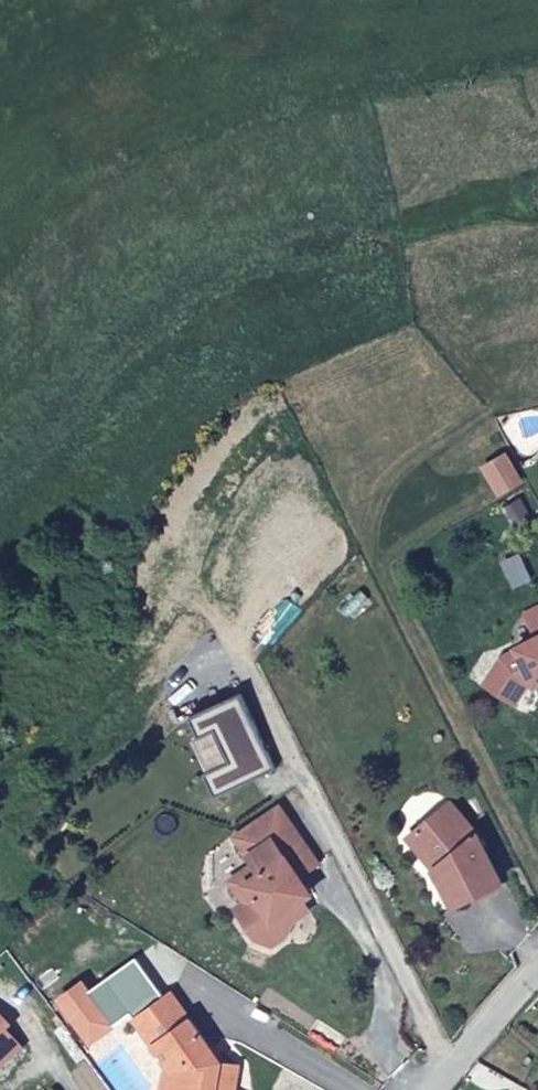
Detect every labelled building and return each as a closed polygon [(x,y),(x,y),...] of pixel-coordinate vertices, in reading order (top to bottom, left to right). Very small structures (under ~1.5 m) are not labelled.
[(520,477),(505,453),(485,466),(501,490),(520,477)] [(516,553),(501,564),(515,585),(529,575),(516,553)] [(515,656),(502,663),(489,692),(518,706),(525,687),(537,681),(537,609),(524,617),(536,640),(520,649),(522,652),(515,656)] [(239,691),(187,715),(196,735),(214,727),(229,760),(203,772),(213,794),(274,766),(239,691)] [(505,877),(476,830),(451,800),(414,828),(436,857),(456,904),(505,877)] [(309,893),(297,876),(319,862),(280,807),(236,837),(248,856),(250,854),(255,861),(247,867),(260,885),(247,894),(237,901),(257,932),(277,942),(292,930),(295,918),(298,900),(303,897),(309,893)] [(436,857),(414,828),(404,835),(427,865),(436,857)] [(260,885),(247,867),(234,875),(247,894),(260,885)] [(309,907),(303,897),(298,900),(295,918),(309,907)] [(165,996),(138,955),(86,988),(102,1010),(112,1022),(129,1010),(134,1016),(165,996)] [(80,981),(57,998),(78,1027),(102,1010),(86,988),(80,981)] [(246,1071),(218,1063),(171,992),(165,996),(134,1016),(169,1062),(162,1089),(242,1089),(246,1071)] [(112,1022),(102,1010),(78,1027),(88,1041),(112,1022)] [(21,1047),(5,1030),(10,1026),(0,1015),(0,1066),(21,1047)]
